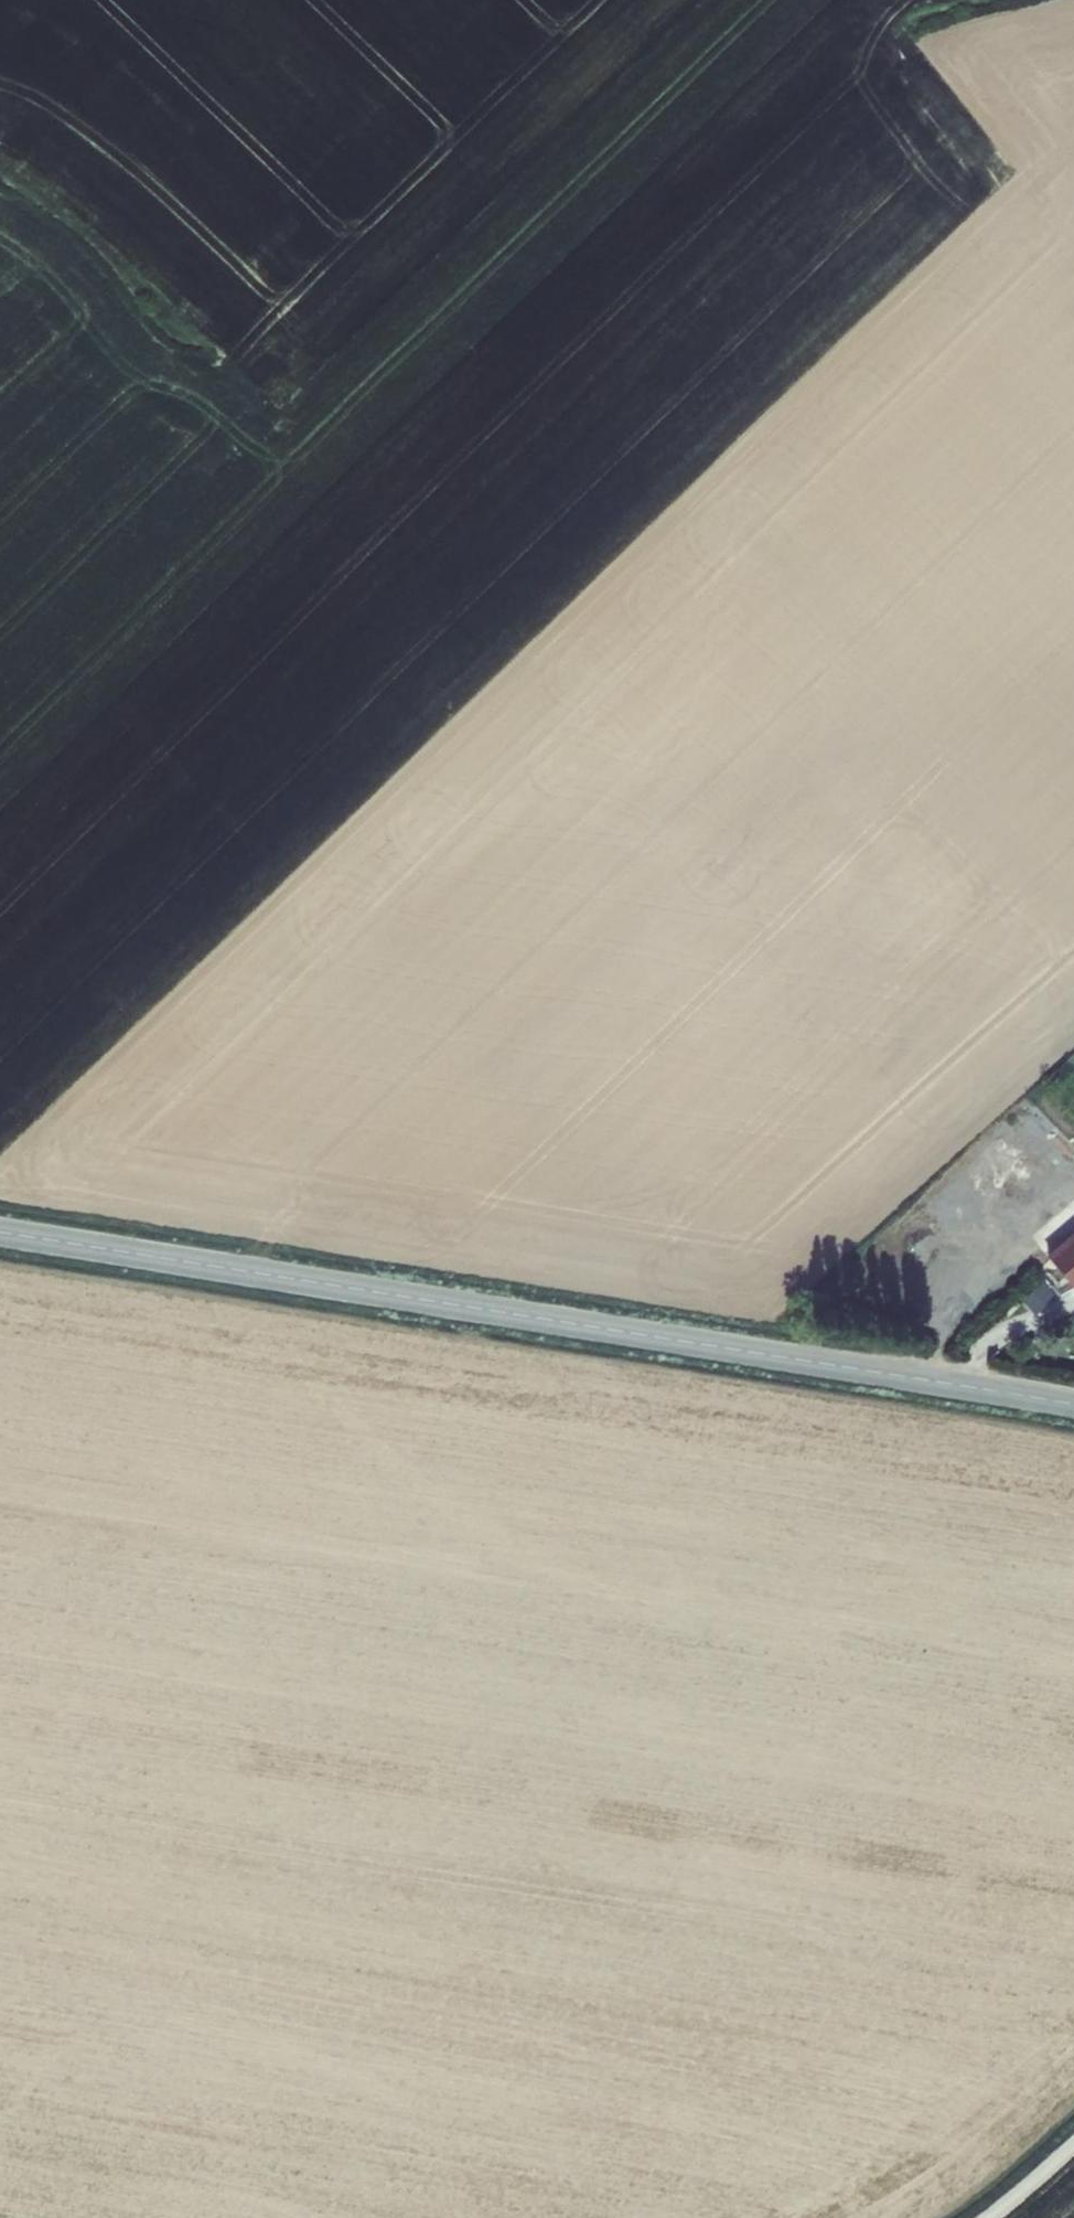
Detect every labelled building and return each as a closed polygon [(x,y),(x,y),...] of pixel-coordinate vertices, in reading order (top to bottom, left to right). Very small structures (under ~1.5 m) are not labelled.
[(1048,1254),(1073,1289),(1073,1232),(1048,1254)] [(1057,1298),(1043,1282),(1021,1300),(1036,1316),(1057,1298)]
